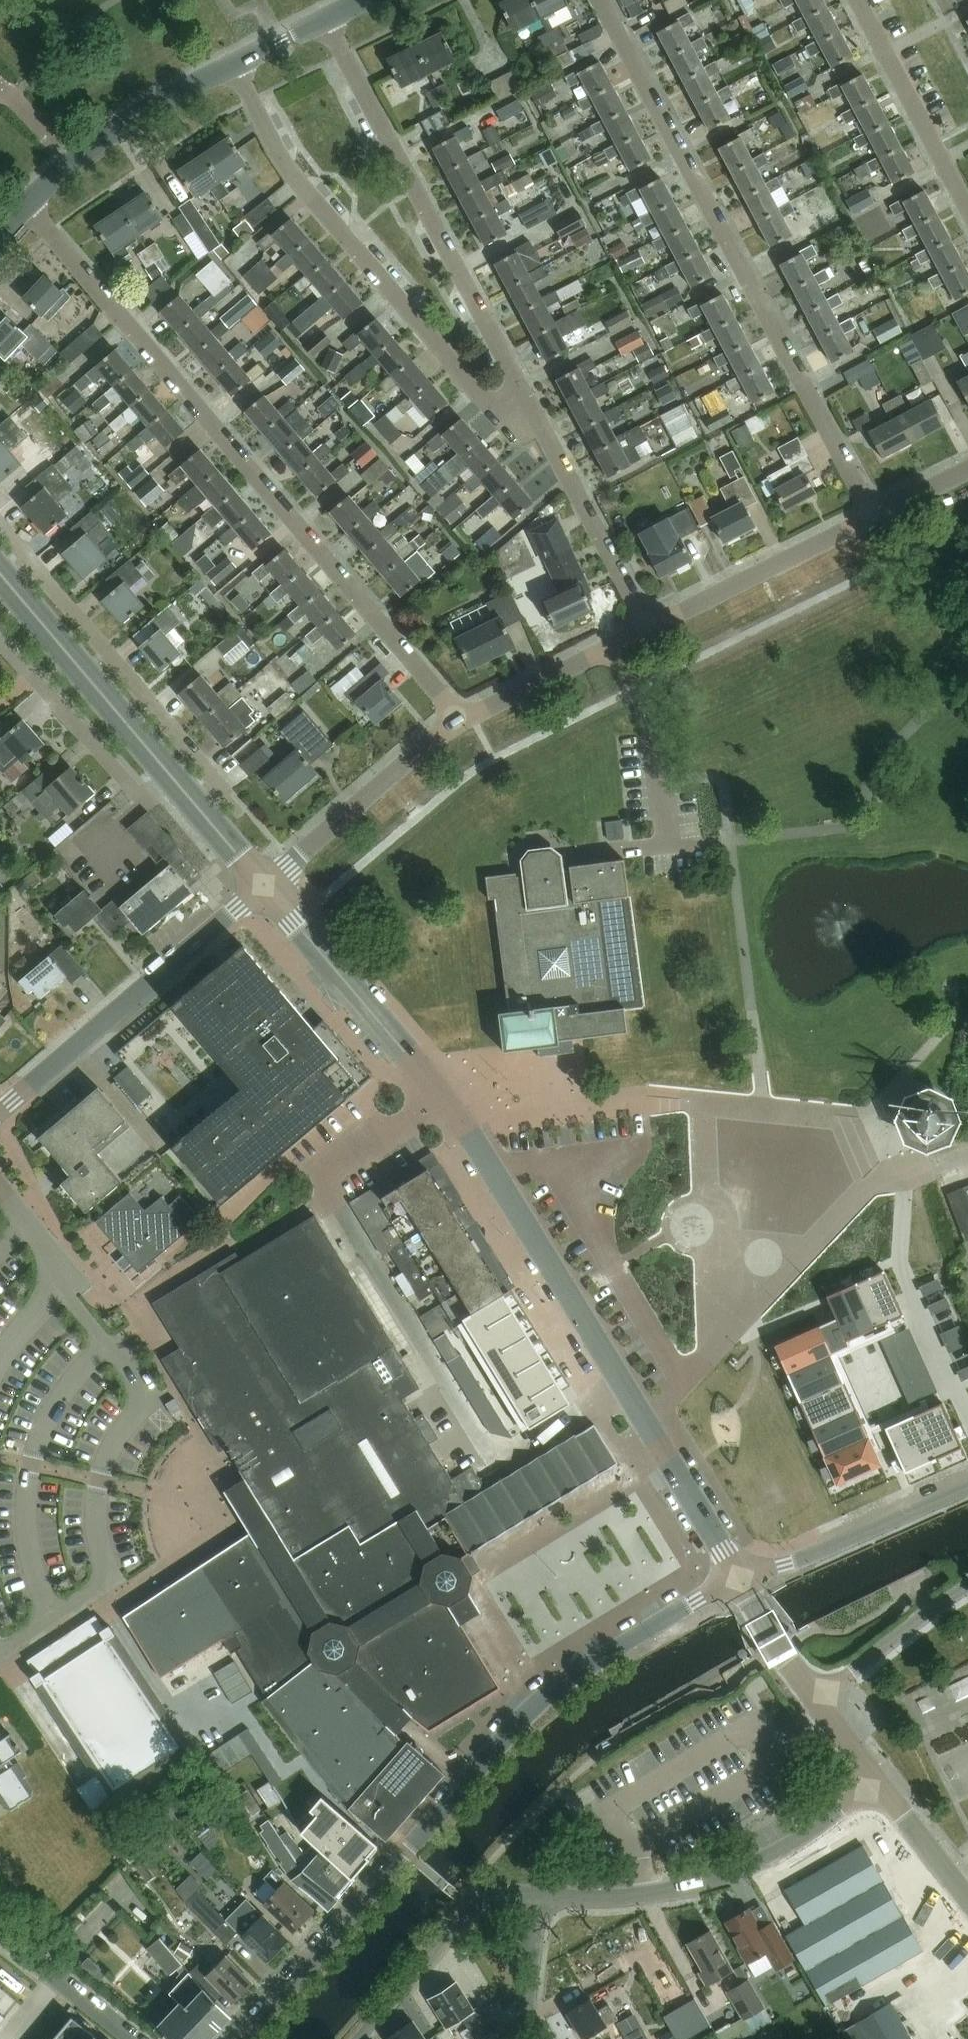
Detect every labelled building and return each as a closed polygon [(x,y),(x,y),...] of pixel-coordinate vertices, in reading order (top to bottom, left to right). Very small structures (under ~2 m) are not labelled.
[(542,17),(534,0),(507,0),(502,3),(515,30),(542,17)] [(569,3),(567,0),(534,0),(542,17),(547,28),(555,24),(552,19),(551,19),(548,14),(569,3)] [(690,4),(688,0),(669,0),(664,3),(670,14),(690,4)] [(786,7),(798,1),(806,16),(807,18),(829,7),(825,0),(782,0),(786,7)] [(643,12),(638,1),(627,7),(633,17),(643,12)] [(806,16),(794,22),(799,31),(811,25),(819,40),(820,42),(841,31),(829,7),(807,18),(806,16)] [(694,44),(693,43),(685,27),(697,21),(696,20),(702,17),(698,9),(679,19),(680,21),(659,32),(672,56),(694,44)] [(587,38),(607,31),(604,22),(583,29),(587,38)] [(770,34),(764,23),(748,31),(754,43),(770,34)] [(549,31),(556,45),(566,40),(559,26),(549,31)] [(547,50),(556,45),(549,31),(540,36),(547,50)] [(819,40),(807,47),(812,56),(824,49),(834,67),(855,56),(841,31),(820,42),(819,40)] [(430,73),(457,60),(443,32),(416,45),(430,73)] [(694,44),(672,56),(685,80),(706,69),(705,67),(697,52),(709,45),(704,36),(693,43),(694,44)] [(565,43),(549,51),(552,57),(568,49),(565,43)] [(402,87),(430,73),(416,45),(388,59),(402,87)] [(557,71),(577,61),(571,50),(551,59),(557,71)] [(580,70),(567,76),(572,86),(585,79),(593,95),(594,97),(614,86),(601,61),(581,72),(580,70)] [(710,76),(722,70),(717,61),(705,67),(706,69),(685,80),(698,105),(719,93),(718,91),(710,76)] [(502,76),(511,95),(523,90),(513,70),(502,76)] [(843,83),(830,89),(835,99),(847,92),(855,108),(856,109),(877,98),(864,74),(843,84),(843,83)] [(500,101),(511,95),(502,76),(490,82),(500,101)] [(791,97),(808,88),(801,76),(784,85),(791,97)] [(437,87),(445,102),(454,97),(447,82),(437,87)] [(532,93),(542,112),(547,109),(543,103),(558,95),(551,82),(532,93)] [(719,93),(698,105),(711,130),(732,118),(723,101),(735,94),(730,85),(718,91),(719,93)] [(593,95),(580,101),(585,110),(598,103),(606,119),(607,121),(627,110),(614,86),(594,97),(593,95)] [(435,107),(445,102),(437,87),(428,92),(435,107)] [(815,103),(811,94),(795,102),(799,111),(815,103)] [(855,108),(843,114),(848,123),(860,117),(868,131),(868,133),(889,122),(877,98),(856,109),(855,108)] [(498,110),(504,121),(525,110),(519,99),(498,110)] [(606,119),(593,125),(598,134),(610,128),(618,143),(619,145),(640,134),(627,110),(607,121),(606,119)] [(423,122),(430,136),(452,124),(445,111),(423,122)] [(868,131),(856,138),(861,147),(873,141),(881,156),(882,158),(903,146),(889,122),(868,133),(868,131)] [(490,145),(496,141),(501,139),(493,125),(482,131),(490,145)] [(469,161),(468,159),(460,143),(474,136),(469,126),(454,134),(455,136),(434,147),(448,173),(469,161)] [(741,137),(720,148),(733,172),(754,161),(753,159),(746,144),(757,138),(752,128),(740,135),(741,137)] [(592,137),(588,130),(580,134),(583,141),(592,137)] [(618,143),(606,149),(611,159),(623,153),(632,170),(653,159),(640,134),(619,145),(618,143)] [(230,138),(204,155),(221,180),(246,164),(239,153),(240,153),(230,138)] [(881,156),(869,162),(874,172),(886,166),(895,183),(916,172),(903,146),(882,158),(881,156)] [(483,186),(481,183),(473,168),(487,161),(482,151),(468,159),(469,161),(448,173),(461,197),(483,186)] [(516,163),(511,152),(493,161),(498,172),(516,163)] [(754,161),(733,172),(746,197),(767,185),(766,183),(758,168),(771,162),(766,152),(753,159),(754,161)] [(204,155),(179,172),(188,187),(189,186),(196,197),(210,188),(219,201),(221,200),(230,194),(221,180),(204,155)] [(821,173),(814,159),(803,164),(810,179),(821,173)] [(461,197),(474,221),(495,210),(494,207),(486,192),(500,184),(509,180),(504,171),(481,183),(483,186),(461,197)] [(509,180),(500,184),(508,199),(536,184),(530,173),(511,184),(509,180)] [(641,186),(628,193),(633,201),(645,195),(653,210),(654,212),(675,201),(663,177),(642,188),(641,186)] [(767,185),(746,197),(759,221),(780,210),(779,208),(771,193),(783,186),(778,177),(766,183),(767,185)] [(239,188),(230,194),(239,207),(247,201),(239,188)] [(904,199),(892,205),(897,215),(908,209),(916,223),(917,225),(938,214),(926,189),(905,200),(904,199)] [(871,204),(864,191),(847,200),(854,213),(871,204)] [(121,211),(138,235),(162,220),(155,209),(157,208),(147,194),(121,211)] [(230,194),(221,200),(230,212),(238,207),(239,207),(238,207),(230,194)] [(246,214),(246,215),(254,225),(277,208),(269,197),(254,208),(246,214)] [(527,229),(557,212),(549,198),(519,214),(527,229)] [(191,199),(179,207),(209,253),(221,244),(191,199)] [(499,217),(513,209),(508,199),(494,207),(495,210),(474,221),(488,247),(509,235),(499,217)] [(653,210),(641,217),(646,226),(658,219),(666,235),(667,237),(688,226),(675,201),(654,212),(653,210)] [(780,210),(759,221),(772,246),(793,235),(784,217),(796,211),(791,202),(779,208),(780,210)] [(836,218),(830,206),(816,213),(821,225),(836,218)] [(124,245),(138,235),(121,211),(95,227),(105,242),(107,241),(113,251),(111,252),(120,266),(132,258),(124,245)] [(189,243),(198,237),(182,211),(172,218),(189,243)] [(562,236),(586,223),(579,211),(555,224),(562,236)] [(916,223),(904,230),(909,239),(921,233),(929,248),(930,249),(951,238),(938,214),(917,225),(916,223)] [(291,257),(309,241),(290,219),(272,235),(270,233),(257,244),(264,252),(277,241),(288,254),(291,257)] [(666,235),(654,241),(659,250),(671,244),(679,259),(680,261),(701,250),(688,226),(667,237),(666,235)] [(929,248),(917,254),(922,264),(934,257),(942,273),(943,274),(964,263),(951,238),(930,249),(929,248)] [(145,245),(154,259),(162,253),(153,240),(145,245)] [(309,278),(327,262),(309,241),(291,257),(288,254),(275,265),(282,273),(296,262),(306,275),(309,278)] [(531,277),(529,274),(528,272),(543,264),(531,242),(515,250),(516,252),(497,263),(510,288),(531,277)] [(222,260),(230,252),(222,244),(214,250),(222,260)] [(144,266),(154,259),(145,245),(135,252),(144,266)] [(802,253),(782,263),(794,288),(815,277),(815,275),(807,260),(819,254),(814,245),(801,251),(802,253)] [(679,259),(667,265),(672,274),(684,268),(693,287),(714,276),(701,250),(680,261),(679,259)] [(617,262),(623,273),(646,263),(640,251),(617,262)] [(244,276),(251,285),(271,269),(263,259),(244,276)] [(197,275),(216,296),(232,282),(214,260),(197,275)] [(326,298),(344,283),(327,262),(309,278),(306,275),(293,286),(300,294),(313,283),(324,295),(326,298)] [(930,279),(934,288),(947,281),(956,300),(967,293),(967,270),(964,263),(943,274),(942,273),(930,279)] [(162,272),(156,264),(148,269),(154,278),(162,272)] [(887,280),(901,273),(896,264),(883,271),(887,280)] [(544,301),(542,298),(535,284),(549,276),(544,266),(529,274),(531,277),(510,288),(523,312),(544,301)] [(279,278),(271,269),(251,285),(260,295),(279,278)] [(815,277),(794,288),(807,312),(828,301),(827,300),(819,285),(832,278),(827,269),(815,275),(815,277)] [(49,319),(70,295),(63,286),(59,289),(43,274),(23,296),(49,319)] [(163,275),(144,291),(153,302),(172,286),(163,275)] [(557,325),(555,322),(548,308),(583,289),(578,279),(542,298),(544,301),(523,312),(536,336),(557,325)] [(362,303),(344,283),(326,298),(324,295),(287,327),(297,338),(334,307),(343,318),(362,303)] [(646,301),(652,314),(672,304),(666,291),(646,301)] [(703,302),(690,309),(695,318),(707,312),(715,327),(716,328),(737,317),(724,293),(704,304),(703,302)] [(832,309),(844,303),(839,294),(827,300),(828,301),(807,312),(820,337),(841,326),(840,324),(832,309)] [(200,319),(212,309),(205,300),(193,310),(180,295),(161,311),(179,332),(198,316),(200,319)] [(242,317),(257,305),(248,295),(234,307),(242,317)] [(955,312),(954,313),(965,336),(967,334),(967,305),(955,312)] [(666,333),(681,321),(669,307),(655,320),(666,333)] [(563,336),(587,324),(579,310),(570,315),(555,322),(557,325),(536,336),(549,361),(570,349),(563,336)] [(607,322),(613,333),(634,321),(628,310),(607,322)] [(9,318),(7,315),(0,323),(0,355),(5,359),(22,342),(40,359),(53,345),(31,323),(23,331),(9,318)] [(841,326),(820,337),(833,363),(855,352),(845,334),(862,325),(858,315),(840,324),(841,326)] [(211,331),(200,319),(198,316),(179,332),(197,353),(216,337),(218,340),(230,329),(223,321),(211,331)] [(715,327),(702,333),(707,342),(719,335),(728,351),(729,353),(750,342),(737,317),(716,328),(715,327)] [(376,356),(394,340),(375,318),(357,334),(355,332),(342,343),(350,351),(363,340),(374,354),(376,356)] [(66,358),(69,361),(102,334),(93,323),(59,351),(66,358)] [(933,324),(913,335),(912,335),(923,358),(945,347),(933,324)] [(617,341),(624,354),(645,342),(638,330),(617,341)] [(332,342),(323,331),(305,346),(314,356),(332,342)] [(281,345),(272,334),(261,343),(270,354),(281,345)] [(674,347),(668,336),(660,341),(666,351),(674,347)] [(228,352),(218,340),(216,337),(197,353),(215,374),(233,358),(235,361),(248,350),(240,342),(228,352)] [(394,377),(412,361),(394,340),(376,356),(374,354),(345,379),(351,387),(381,362),(391,374),(394,377)] [(728,351),(715,358),(720,367),(733,360),(741,375),(742,377),(762,366),(750,342),(729,353),(728,351)] [(321,365),(335,371),(343,354),(329,347),(321,365)] [(97,365),(85,375),(75,383),(82,392),(104,373),(114,385),(133,369),(115,348),(97,364),(97,365)] [(593,392),(591,389),(583,374),(598,366),(593,356),(578,364),(579,367),(559,378),(572,403),(593,392)] [(242,368),(235,361),(233,358),(215,374),(232,395),(251,380),(253,382),(265,371),(258,363),(256,365),(251,360),(242,368)] [(277,373),(287,385),(305,370),(294,358),(277,373)] [(920,358),(919,359),(910,364),(920,385),(931,380),(920,358)] [(845,373),(850,383),(876,370),(870,359),(845,373)] [(411,398),(429,382),(412,361),(394,377),(391,374),(378,385),(386,393),(399,382),(409,395),(411,398)] [(741,375),(728,382),(733,391),(746,385),(755,402),(776,391),(762,366),(742,377),(741,375)] [(132,405),(150,389),(133,369),(114,385),(115,385),(92,404),(99,412),(121,393),(132,405)] [(49,398),(65,385),(57,375),(41,388),(49,398)] [(959,382),(967,400),(967,377),(959,382)] [(606,416),(604,413),(596,399),(611,391),(606,381),(591,389),(593,392),(572,403),(585,427),(606,416)] [(429,418),(447,403),(429,382),(411,398),(409,395),(396,406),(404,415),(417,404),(429,418)] [(711,392),(715,401),(732,392),(727,383),(711,392)] [(676,395),(670,384),(656,392),(662,403),(676,395)] [(149,425),(168,410),(150,389),(132,405),(127,409),(109,424),(116,432),(139,413),(149,425)] [(333,415),(345,402),(335,392),(322,406),(333,415)] [(350,407),(358,400),(351,392),(343,399),(350,407)] [(84,404),(75,393),(65,402),(74,413),(84,404)] [(277,410),(273,405),(264,395),(245,410),(264,432),(282,416),(284,418),(297,408),(290,400),(277,410)] [(901,396),(892,400),(914,441),(945,424),(932,400),(909,411),(901,396)] [(914,441),(892,400),(884,404),(892,420),(869,432),(882,457),(914,441)] [(661,414),(679,447),(700,436),(682,403),(661,414)] [(619,440),(617,438),(610,423),(624,415),(619,406),(604,413),(606,416),(585,427),(597,452),(619,440)] [(705,419),(712,431),(733,419),(727,407),(705,419)] [(149,425),(131,441),(126,445),(133,453),(156,433),(167,446),(185,430),(168,410),(149,425)] [(869,429),(878,419),(869,411),(860,420),(869,429)] [(375,424),(392,444),(403,434),(386,414),(375,424)] [(27,435),(11,415),(0,425),(0,480),(21,462),(10,449),(27,435)] [(295,430),(284,418),(282,416),(264,432),(281,453),(300,437),(302,439),(314,429),(307,420),(295,430)] [(461,456),(479,440),(460,418),(442,433),(441,432),(428,443),(436,452),(448,441),(459,454),(461,456)] [(752,438),(746,425),(733,432),(740,444),(752,438)] [(619,440),(597,452),(610,477),(641,460),(640,458),(652,452),(639,426),(617,438),(619,440)] [(342,441),(351,433),(346,427),(337,434),(342,441)] [(113,445),(106,436),(96,443),(103,453),(113,445)] [(313,452),(302,439),(300,437),(281,453),(299,474),(318,458),(320,460),(332,450),(325,441),(313,452)] [(806,473),(815,468),(799,437),(779,448),(788,466),(768,477),(769,478),(776,492),(786,510),(817,493),(806,473)] [(369,439),(353,452),(364,464),(379,451),(369,439)] [(428,480),(422,485),(432,498),(428,501),(435,508),(445,500),(439,492),(458,476),(465,484),(477,474),(478,476),(497,461),(479,440),(461,456),(459,454),(447,464),(428,480)] [(81,472),(90,465),(77,449),(68,456),(81,472)] [(201,485),(219,470),(201,449),(169,475),(178,485),(191,473),(199,483),(201,485)] [(742,467),(733,450),(720,457),(731,478),(738,474),(736,470),(742,467)] [(414,476),(422,485),(428,480),(447,464),(444,459),(437,465),(433,460),(426,466),(415,453),(406,462),(417,474),(414,476)] [(331,473),(320,460),(318,458),(299,474),(317,495),(336,479),(338,481),(350,471),(343,462),(331,473)] [(369,485),(389,468),(381,458),(361,475),(369,485)] [(496,497),(515,481),(497,461),(478,476),(477,474),(465,484),(464,485),(471,493),(483,482),(494,495),(496,497)] [(149,473),(140,463),(131,470),(127,464),(118,471),(131,487),(149,473)] [(42,490),(22,507),(45,534),(68,515),(51,494),(68,480),(53,464),(34,480),(42,490)] [(237,491),(219,470),(201,485),(199,483),(179,499),(190,513),(210,496),(216,504),(218,507),(230,497),(237,491)] [(397,477),(390,470),(381,478),(388,485),(397,477)] [(135,493),(146,506),(165,490),(153,476),(135,493)] [(715,517),(713,518),(725,542),(755,527),(745,508),(758,502),(745,477),(721,489),(731,509),(715,517)] [(776,492),(769,478),(761,482),(768,496),(776,492)] [(533,503),(515,481),(496,497),(494,495),(482,506),(475,512),(483,521),(490,514),(502,504),(515,518),(533,503)] [(399,511),(414,502),(407,490),(392,499),(399,511)] [(442,505),(455,519),(472,504),(459,490),(442,505)] [(237,491),(230,497),(218,507),(216,504),(201,517),(212,529),(227,516),(234,525),(236,528),(251,515),(255,512),(237,491)] [(369,518),(381,507),(375,499),(362,510),(349,495),(331,510),(349,532),(368,516),(369,518)] [(122,517),(110,503),(102,510),(114,524),(122,517)] [(640,532),(650,551),(649,552),(662,575),(692,559),(680,537),(700,526),(689,506),(640,532)] [(83,579),(108,558),(92,539),(105,527),(92,511),(70,529),(78,539),(61,554),(83,579)] [(255,512),(251,515),(236,528),(234,525),(221,536),(228,544),(241,534),(254,549),(273,533),(255,512)] [(380,531),(369,518),(368,516),(349,532),(367,553),(385,537),(387,539),(399,529),(393,521),(380,531)] [(555,627),(593,609),(586,594),(592,591),(572,547),(569,548),(556,519),(532,530),(560,591),(542,599),(555,627)] [(178,533),(167,521),(159,528),(169,540),(178,533)] [(495,525),(476,541),(485,551),(504,535),(495,525)] [(193,526),(172,543),(186,559),(206,542),(193,526)] [(405,560),(417,550),(399,529),(387,539),(385,537),(367,553),(384,574),(403,557),(405,560)] [(443,553),(451,562),(461,553),(453,544),(443,553)] [(266,562),(254,572),(260,580),(272,570),(283,583),(285,585),(303,569),(285,549),(267,564),(266,562)] [(403,557),(384,574),(402,595),(421,579),(422,581),(434,571),(417,550),(405,560),(403,557)] [(207,574),(215,584),(235,567),(227,557),(207,574)] [(122,625),(145,605),(131,588),(151,571),(142,560),(135,566),(129,559),(110,576),(119,586),(102,601),(122,625)] [(302,606),(321,590),(303,569),(285,585),(283,583),(264,600),(270,608),(290,591),(301,604),(302,606)] [(201,593),(208,587),(201,580),(190,589),(197,596),(201,593)] [(215,596),(208,587),(201,593),(208,601),(215,596)] [(320,626),(338,611),(321,590),(302,606),(301,604),(289,614),(289,615),(285,618),(292,626),(308,612),(318,625),(320,626)] [(506,625),(524,617),(511,591),(494,599),(493,596),(483,601),(485,606),(494,603),(500,615),(455,637),(470,667),(515,645),(506,625)] [(243,612),(251,605),(240,593),(233,600),(243,612)] [(228,612),(221,603),(214,609),(222,617),(228,612)] [(183,654),(166,635),(182,622),(169,606),(149,623),(158,633),(141,646),(161,671),(183,654)] [(318,625),(306,635),(313,643),(325,633),(338,648),(356,633),(338,611),(320,626),(318,625)] [(223,655),(241,639),(235,632),(217,647),(223,655)] [(313,653),(306,644),(299,650),(299,651),(306,659),(313,653)] [(264,674),(282,691),(292,680),(274,663),(264,674)] [(376,723),(402,701),(383,678),(390,672),(382,663),(346,693),(354,703),(357,700),(376,723)] [(201,675),(180,693),(202,719),(237,690),(231,683),(217,694),(201,675)] [(237,690),(202,719),(224,746),(246,728),(255,721),(250,715),(255,711),(237,690)] [(296,701),(287,692),(268,707),(277,718),(296,701)] [(311,764),(334,744),(304,710),(280,730),(297,750),(276,767),(260,748),(241,764),(249,774),(256,768),(277,793),(279,792),(285,800),(318,772),(311,764)] [(1,769),(17,755),(25,763),(47,744),(25,720),(5,738),(0,733),(0,767),(1,769)] [(71,813),(94,792),(72,767),(54,782),(46,772),(17,798),(23,804),(31,797),(48,816),(62,803),(71,813)] [(186,881),(199,870),(148,810),(128,828),(163,869),(127,900),(120,893),(101,909),(85,889),(55,915),(66,927),(69,924),(77,932),(94,917),(111,937),(131,920),(143,934),(194,890),(186,881)] [(562,872),(560,856),(551,849),(529,852),(523,861),(525,876),(516,877),(516,873),(485,877),(488,900),(495,899),(498,924),(500,924),(509,1010),(498,1011),(503,1050),(537,1046),(538,1055),(540,1055),(539,1053),(574,1048),(574,1051),(575,1051),(574,1037),(628,1031),(625,1007),(643,1005),(624,859),(568,866),(569,871),(562,872)] [(62,944),(50,954),(19,981),(29,994),(34,990),(42,998),(67,976),(74,985),(87,973),(62,944)] [(242,1088),(173,1146),(222,1204),(373,1077),(324,1019),(314,1028),(244,945),(172,1005),(242,1088)] [(119,1047),(128,1059),(169,1026),(159,1015),(119,1047)] [(115,1077),(139,1105),(152,1094),(129,1066),(115,1077)] [(41,1137),(73,1175),(63,1183),(86,1211),(123,1180),(97,1149),(129,1122),(100,1087),(51,1128),(48,1125),(38,1133),(41,1137)] [(940,1107),(925,1100),(909,1107),(903,1122),(908,1137),(924,1143),(939,1138),(946,1122),(940,1107)] [(379,1188),(352,1205),(370,1233),(381,1227),(398,1256),(410,1249),(455,1323),(512,1289),(431,1156),(431,1157),(394,1179),(399,1186),(383,1195),(379,1188)] [(964,1186),(947,1193),(965,1241),(967,1240),(967,1196),(964,1186)] [(145,1209),(131,1192),(96,1221),(124,1254),(116,1261),(124,1270),(132,1263),(139,1272),(202,1219),(182,1195),(170,1205),(162,1195),(145,1209)] [(185,1293),(163,1307),(184,1345),(189,1342),(200,1360),(177,1374),(246,1484),(251,1481),(259,1495),(263,1500),(257,1503),(270,1523),(292,1559),(346,1525),(358,1543),(396,1519),(393,1514),(411,1503),(425,1525),(443,1514),(469,1555),(471,1553),(618,1464),(619,1463),(594,1424),(486,1490),(485,1489),(472,1468),(451,1481),(429,1444),(438,1438),(423,1414),(414,1419),(402,1399),(420,1388),(314,1213),(313,1213),(273,1238),(240,1259),(185,1293)] [(819,1325),(775,1345),(837,1484),(882,1464),(832,1353),(850,1345),(848,1339),(904,1314),(884,1270),(826,1295),(836,1318),(820,1325),(819,1325)] [(578,1397),(512,1289),(472,1314),(537,1422),(578,1397)] [(421,1316),(427,1326),(449,1313),(442,1302),(421,1316)] [(447,1332),(435,1339),(449,1361),(460,1354),(447,1332)] [(895,1344),(891,1335),(881,1340),(885,1349),(895,1344)] [(899,1354),(895,1344),(885,1349),(889,1358),(899,1354)] [(476,1359),(469,1349),(463,1353),(469,1363),(476,1359)] [(469,1363),(463,1353),(456,1357),(462,1367),(469,1363)] [(903,1363),(899,1354),(889,1358),(893,1367),(903,1363)] [(475,1373),(469,1363),(462,1367),(468,1377),(475,1373)] [(907,1372),(903,1363),(893,1367),(897,1376),(907,1372)] [(488,1379),(482,1369),(475,1373),(481,1383),(488,1379)] [(911,1381),(907,1372),(897,1376),(901,1386),(911,1381)] [(473,1388),(467,1378),(460,1382),(467,1392),(473,1388)] [(494,1390),(488,1379),(481,1383),(488,1394),(494,1390)] [(916,1390),(911,1381),(901,1386),(905,1395),(916,1390)] [(467,1392),(473,1403),(480,1399),(473,1388),(467,1392)] [(501,1400),(494,1390),(488,1394),(494,1404),(501,1400)] [(920,1399),(916,1390),(905,1395),(910,1404),(920,1399)] [(494,1404),(488,1394),(481,1398),(487,1408),(494,1404)] [(175,1398),(167,1404),(173,1414),(177,1411),(182,1409),(175,1398)] [(507,1410),(501,1400),(494,1404),(500,1414),(507,1410)] [(963,1446),(943,1402),(885,1427),(905,1472),(932,1460),(932,1461),(937,1459),(936,1458),(963,1446)] [(500,1414),(494,1404),(487,1408),(493,1418),(500,1414)] [(520,1432),(507,1410),(500,1414),(493,1418),(498,1427),(520,1432)] [(522,1627),(536,1652),(687,1566),(644,1490),(503,1570),(512,1587),(513,1586),(533,1621),(522,1627)] [(265,1527),(124,1616),(161,1677),(224,1639),(232,1653),(238,1649),(267,1697),(263,1699),(308,1756),(347,1806),(404,1741),(392,1726),(406,1712),(430,1731),(485,1696),(500,1687),(501,1686),(500,1684),(499,1685),(487,1665),(488,1665),(486,1661),(485,1662),(473,1642),(474,1641),(471,1638),(459,1619),(459,1618),(459,1617),(472,1609),(476,1606),(476,1608),(478,1607),(469,1592),(472,1576),(482,1571),(471,1553),(469,1555),(443,1514),(425,1525),(411,1503),(393,1514),(396,1519),(358,1543),(346,1525),(292,1559),(270,1523),(265,1527)] [(28,1678),(34,1688),(35,1687),(93,1778),(74,1790),(89,1814),(187,1751),(113,1637),(114,1637),(107,1627),(28,1678)] [(235,1660),(215,1672),(221,1682),(241,1670),(235,1660)] [(241,1670),(221,1682),(227,1693),(247,1680),(241,1670)] [(967,1694),(967,1676),(955,1682),(963,1697),(967,1694)] [(247,1680),(227,1693),(233,1703),(253,1691),(247,1680)] [(249,1727),(240,1733),(245,1742),(255,1736),(249,1727)] [(240,1733),(228,1741),(242,1761),(253,1753),(251,1751),(245,1742),(240,1733)] [(31,1792),(23,1779),(25,1777),(16,1762),(10,1766),(6,1760),(19,1752),(7,1734),(0,1738),(0,1805),(3,1810),(8,1811),(16,1806),(18,1801),(23,1802),(30,1798),(31,1792)] [(255,1736),(245,1742),(251,1751),(260,1745),(255,1736)] [(359,1796),(347,1807),(359,1821),(364,1821),(386,1840),(387,1839),(387,1840),(446,1773),(408,1740),(359,1796)] [(228,1741),(217,1748),(230,1768),(242,1761),(228,1741)] [(260,1745),(251,1751),(253,1753),(257,1760),(266,1754),(260,1745)] [(217,1748),(206,1755),(219,1775),(230,1768),(217,1748)] [(266,1754),(257,1760),(263,1768),(272,1762),(266,1754)] [(272,1762),(263,1768),(268,1777),(277,1771),(272,1762)] [(277,1771),(268,1777),(274,1786),(283,1780),(277,1771)] [(271,1782),(259,1790),(270,1806),(282,1799),(271,1782)] [(229,1801),(244,1820),(246,1818),(250,1823),(262,1813),(259,1809),(261,1807),(247,1788),(229,1801)] [(323,1797),(298,1826),(303,1834),(352,1877),(361,1867),(363,1869),(372,1858),(369,1856),(379,1844),(323,1797)] [(267,1829),(263,1831),(271,1844),(270,1845),(292,1879),(329,1909),(354,1879),(314,1844),(306,1853),(294,1839),(287,1844),(271,1819),(263,1824),(267,1829)] [(806,1923),(787,1934),(827,2004),(924,1949),(863,1844),(786,1889),(806,1923)] [(208,1849),(197,1856),(208,1874),(219,1868),(208,1849)] [(264,1903),(273,1912),(294,1932),(315,1909),(274,1868),(265,1877),(277,1889),(264,1903)] [(229,1920),(217,1907),(199,1889),(186,1901),(227,1943),(239,1931),(268,1961),(289,1940),(250,1900),(229,1920)] [(777,1969),(794,1959),(763,1905),(752,1911),(750,1907),(726,1921),(740,1945),(739,1946),(748,1962),(767,1951),(777,1969)] [(707,1984),(733,1969),(711,1929),(688,1942),(703,1970),(700,1972),(707,1984)] [(190,1972),(160,1936),(148,1947),(169,1972),(172,1973),(177,1968),(182,1973),(178,1976),(182,1980),(169,1990),(171,1994),(150,2019),(158,2027),(157,2028),(168,2038),(209,2038),(231,2016),(216,2000),(190,1972)] [(233,2001),(253,1981),(227,1954),(212,1968),(203,1959),(190,1972),(216,2000),(224,1992),(233,2001)] [(97,1982),(106,1972),(88,1956),(79,1966),(97,1982)] [(743,2018),(744,2017),(753,2032),(772,2021),(747,1978),(726,1990),(743,2018)] [(457,1984),(433,1998),(449,2025),(463,2016),(477,2038),(480,2038),(494,2030),(496,2029),(489,2018),(487,2019),(479,2007),(475,2009),(468,1997),(466,1999),(457,1984)] [(584,2038),(618,2018),(609,2003),(598,2009),(590,1997),(567,2012),(584,2038)] [(697,1998),(684,2005),(698,2031),(711,2024),(697,1998)] [(636,2013),(618,2022),(627,2038),(650,2038),(636,2013)] [(98,2037),(98,2036),(90,2030),(93,2026),(93,2024),(87,2019),(85,2020),(82,2023),(73,2016),(55,2038),(100,2038),(98,2037)] [(901,2018),(880,2030),(871,2016),(858,2023),(867,2038),(913,2038),(901,2018)] [(715,2030),(720,2038),(740,2038),(753,2032),(744,2017),(743,2018),(733,2024),(729,2022),(715,2030)] [(414,2020),(388,2038),(389,2038),(427,2038),(414,2020)]
